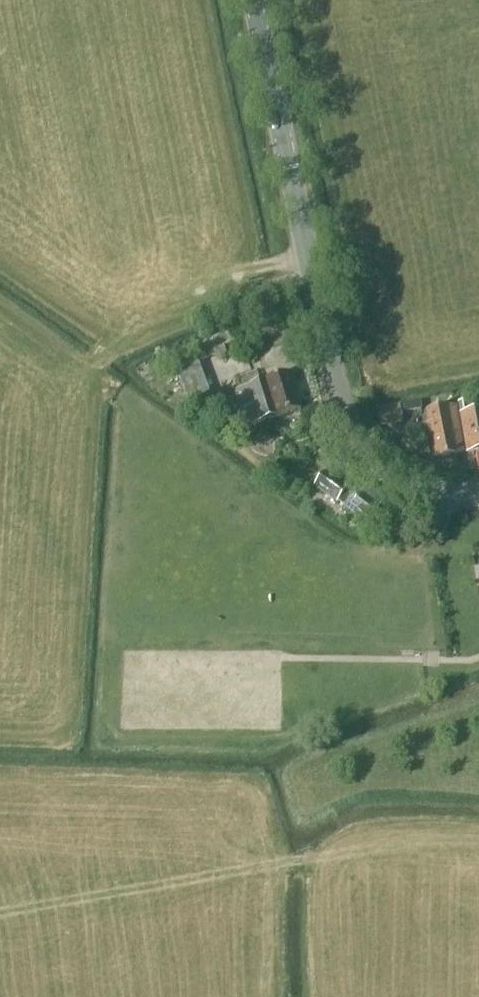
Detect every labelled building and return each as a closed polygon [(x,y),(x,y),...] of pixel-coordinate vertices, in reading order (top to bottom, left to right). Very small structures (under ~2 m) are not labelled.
[(209,394),(198,364),(177,372),(188,401),(209,394)] [(300,411),(288,374),(263,381),(263,382),(228,393),(241,436),(257,431),(255,424),(275,418),(275,419),(300,411)] [(463,453),(454,405),(426,410),(434,459),(463,453)] [(459,413),(467,452),(478,450),(478,410),(459,413)] [(403,423),(401,411),(377,414),(379,426),(403,423)] [(351,493),(323,472),(313,486),(337,503),(337,502),(367,524),(383,500),(365,486),(361,492),(355,488),(351,493)]
